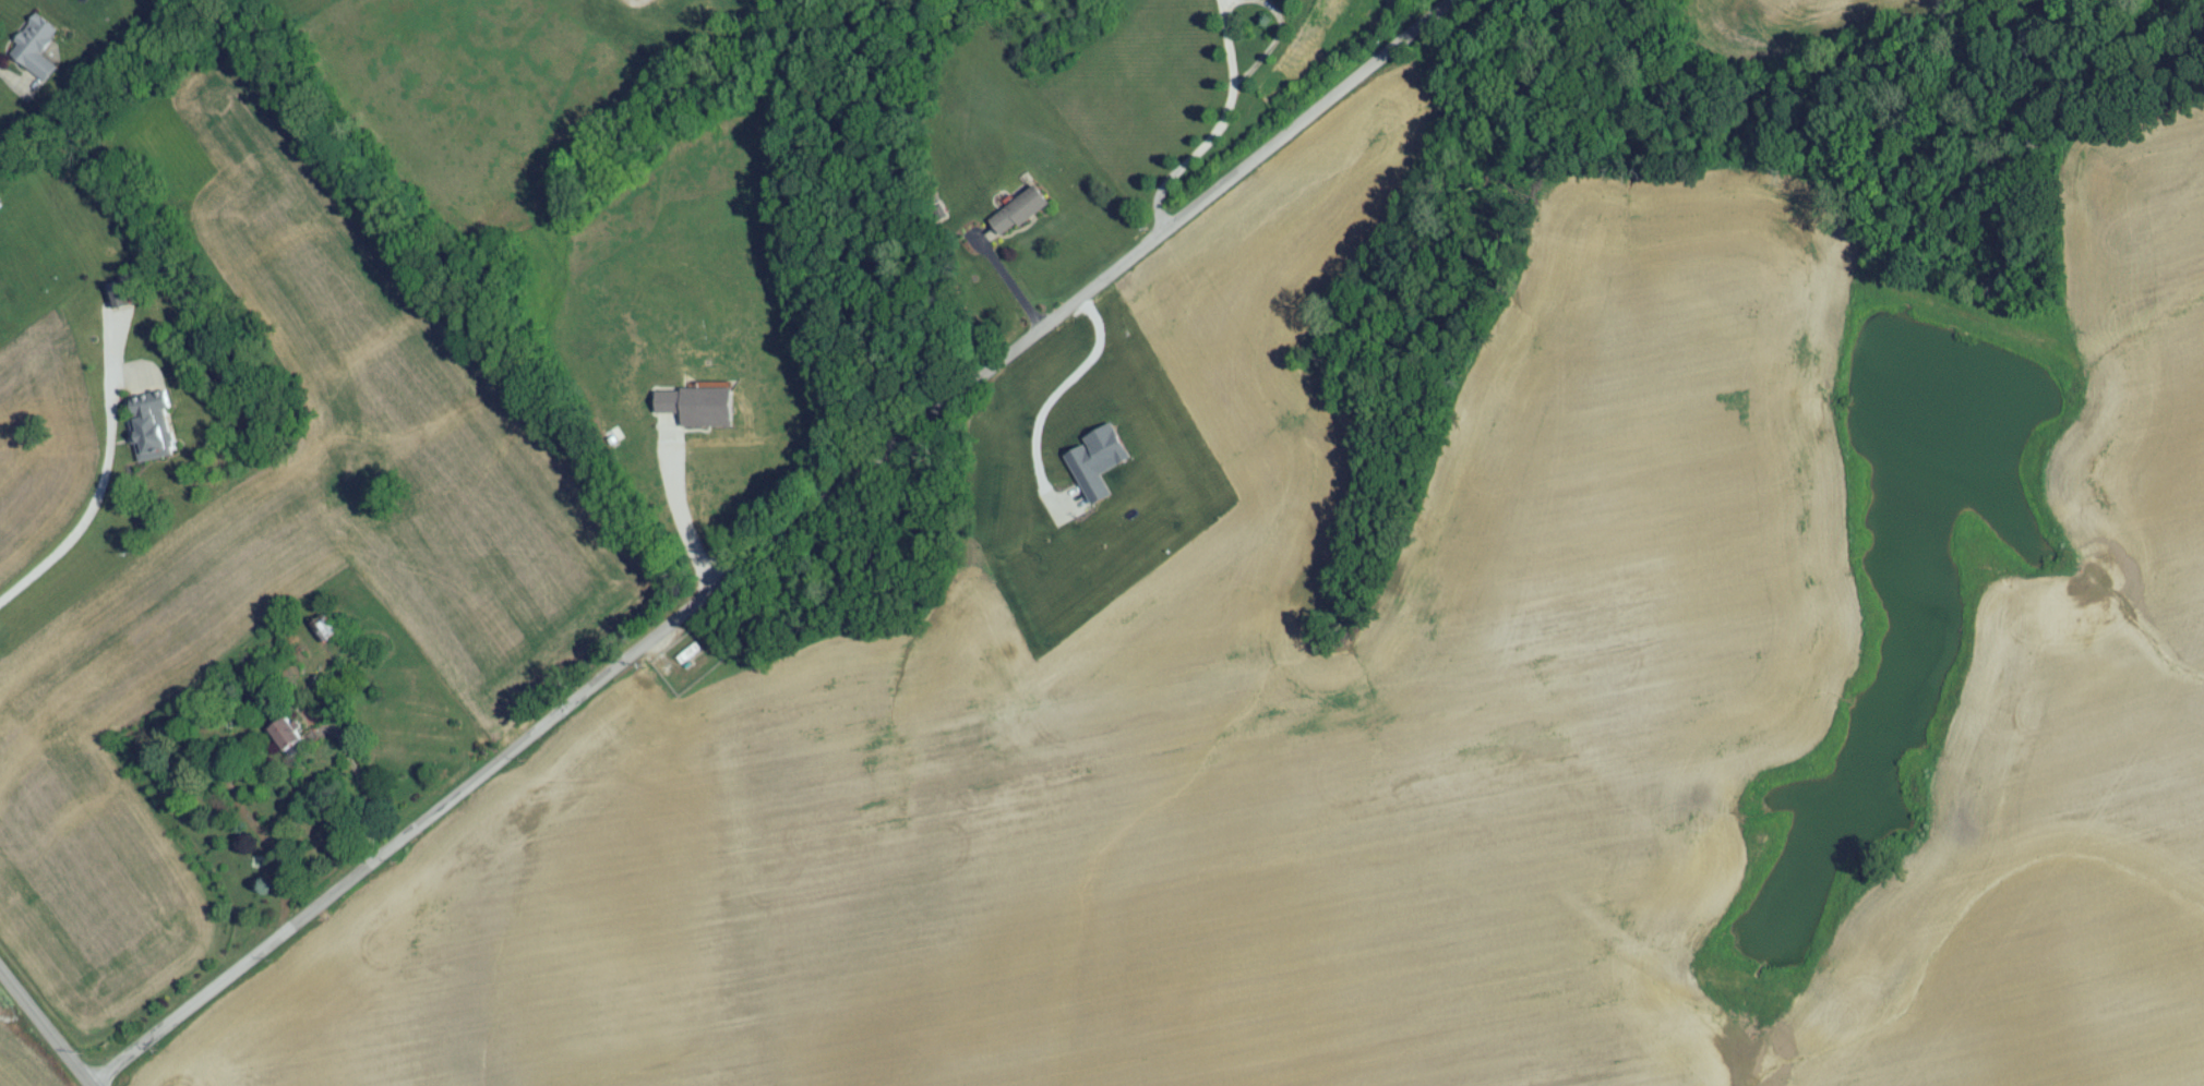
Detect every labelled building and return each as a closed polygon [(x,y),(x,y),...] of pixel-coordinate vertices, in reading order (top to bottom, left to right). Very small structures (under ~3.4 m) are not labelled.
[(6,59),(45,89),(56,74),(40,61),(58,38),(36,21),(6,59)] [(1049,210),(1035,192),(989,228),(1003,246),(1049,210)] [(140,471),(179,459),(163,404),(124,416),(140,471)] [(324,653),(339,642),(324,621),(309,632),(324,653)] [(267,737),(292,763),(308,748),(283,722),(267,737)]
